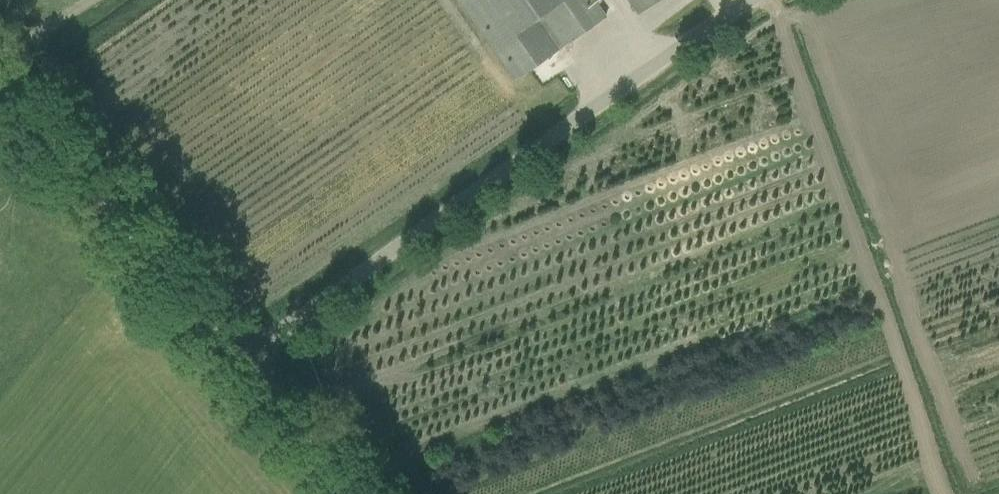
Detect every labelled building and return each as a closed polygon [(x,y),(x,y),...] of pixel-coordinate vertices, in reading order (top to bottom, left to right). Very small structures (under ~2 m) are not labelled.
[(515,80),(605,16),(594,0),(459,0),(515,80)] [(638,13),(657,0),(628,0),(638,13)]
